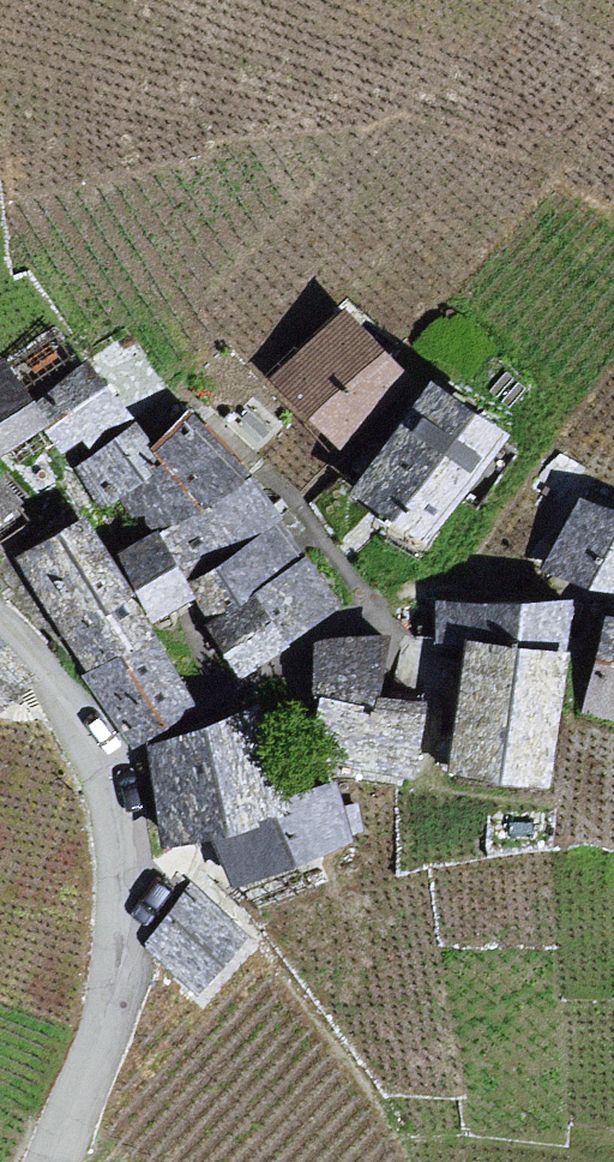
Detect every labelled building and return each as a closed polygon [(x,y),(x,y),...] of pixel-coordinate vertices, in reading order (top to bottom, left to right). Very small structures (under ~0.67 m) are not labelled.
[(401,373),(341,313),(275,379),(335,439),(401,373)] [(44,426),(47,425),(33,404),(5,363),(0,366),(0,456),(44,426)] [(33,404),(47,425),(44,426),(61,452),(120,413),(89,367),(33,404)] [(499,435),(436,388),(391,448),(359,491),(386,511),(422,538),(499,435)] [(154,453),(165,470),(127,494),(155,538),(251,476),(197,425),(154,453)] [(78,470),(104,510),(127,494),(165,470),(154,453),(140,430),(78,470)] [(155,538),(185,585),(281,523),(251,476),(155,538)] [(16,505),(0,483),(0,516),(16,505)] [(584,502),(552,564),(613,596),(613,518),(584,502)] [(281,523),(185,585),(192,595),(209,621),(252,593),(304,559),(281,523)] [(142,736),(192,706),(151,638),(83,524),(22,560),(27,569),(49,606),(74,648),(90,674),(131,742),(142,736)] [(157,617),(192,595),(185,585),(155,538),(120,560),(157,617)] [(337,609),(304,559),(252,593),(285,643),(337,609)] [(285,643),(252,593),(209,621),(241,671),(285,643)] [(436,643),(469,646),(560,656),(565,613),(441,600),(436,643)] [(609,620),(589,707),(613,712),(613,621),(609,620)] [(382,643),(327,644),(322,701),(377,705),(382,643)] [(28,675),(0,645),(0,702),(28,675)] [(455,769),(547,779),(560,656),(469,646),(455,769)] [(417,709),(377,705),(322,701),(318,753),(335,755),(334,768),(411,775),(417,709)] [(243,723),(149,751),(177,844),(223,830),(271,816),(267,802),(243,723)] [(271,816),(223,830),(237,877),(344,845),(326,784),(267,802),(271,816)] [(196,893),(150,948),(196,987),(242,931),(196,893)]
